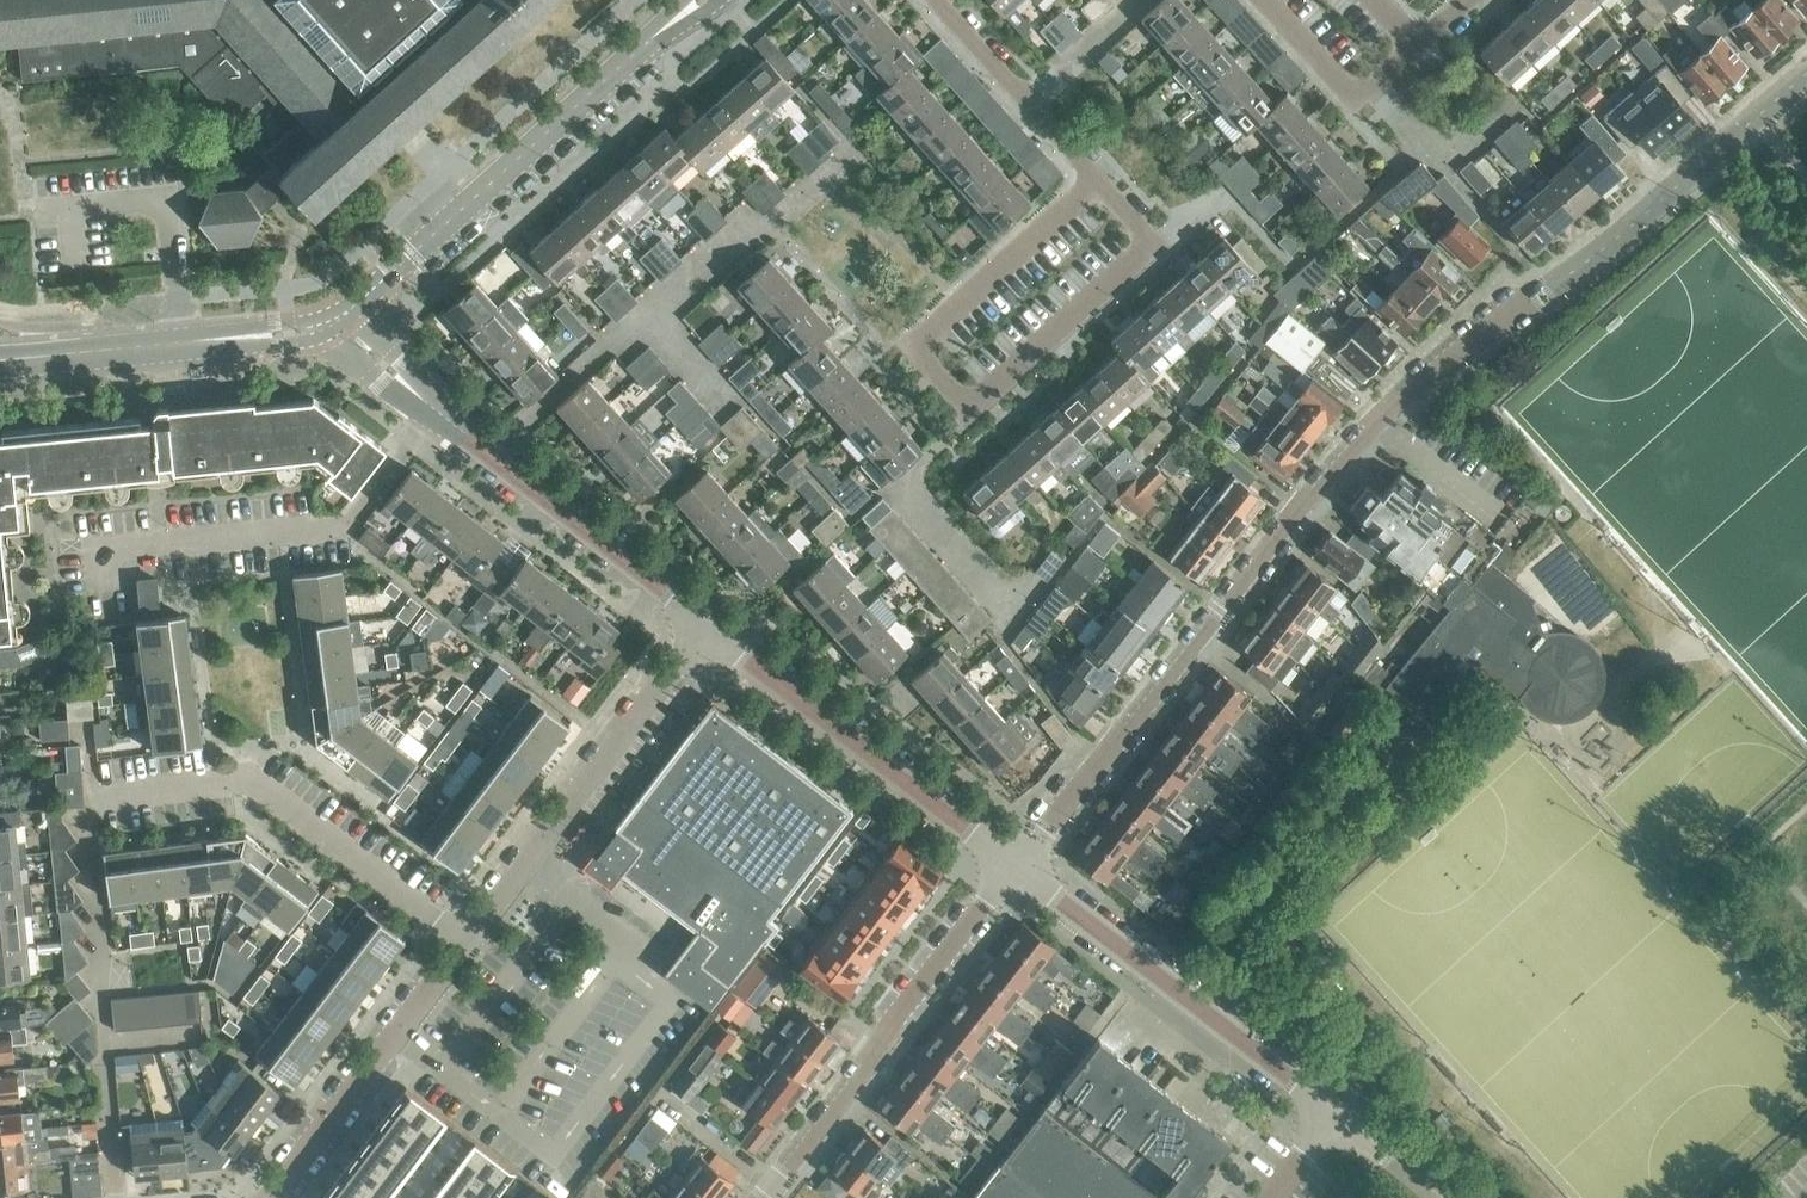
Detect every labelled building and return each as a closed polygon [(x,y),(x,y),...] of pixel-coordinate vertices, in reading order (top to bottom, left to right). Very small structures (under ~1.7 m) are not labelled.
[(262,155),(272,166),(245,190),(244,188),(212,191),(199,220),(217,246),(249,243),(263,214),(261,212),(273,202),(280,196),(290,187),(314,213),(396,139),(399,136),(396,132),(408,121),(418,112),(422,116),(550,0),(0,0),(0,44),(18,42),(22,80),(180,64),(233,123),(266,93),(294,125),(262,155)] [(846,0),(810,0),(826,18),(846,0)] [(868,0),(846,0),(826,18),(846,40),(878,12),(868,0)] [(1028,22),(1014,6),(1020,0),(991,0),(1023,36),(1028,31),(1028,22)] [(1114,0),(1094,0),(1105,13),(1116,3),(1114,0)] [(1142,19),(1163,42),(1195,13),(1183,0),(1163,0),(1142,19)] [(1225,0),(1209,0),(1208,2),(1215,9),(1225,0)] [(1576,21),(1557,0),(1535,0),(1524,9),(1553,41),(1576,21)] [(1576,21),(1598,1),(1597,0),(1557,0),(1576,21)] [(1659,0),(1640,0),(1658,20),(1669,11),(1659,0)] [(1669,11),(1681,0),(1659,0),(1669,11)] [(1751,9),(1777,38),(1780,35),(1784,36),(1790,30),(1790,26),(1798,20),(1780,0),(1761,0),(1751,9)] [(1805,14),(1806,12),(1806,0),(1793,0),(1805,14)] [(1733,14),(1728,8),(1717,18),(1728,31),(1732,28),(1756,56),(1764,49),(1768,50),(1774,45),(1774,41),(1777,38),(1751,9),(1746,3),(1733,14)] [(1235,32),(1253,15),(1246,7),(1228,24),(1235,32)] [(1636,16),(1648,29),(1658,21),(1646,7),(1636,16)] [(1531,62),(1553,41),(1524,9),(1502,30),(1531,62)] [(1062,10),(1051,20),(1072,43),(1083,33),(1062,10)] [(846,40),(867,63),(899,34),(878,12),(846,40)] [(1721,37),(1728,31),(1717,18),(1711,12),(1696,25),(1712,43),(1699,54),(1725,83),(1728,81),(1732,81),(1738,76),(1738,72),(1745,65),(1721,37)] [(1215,36),(1195,13),(1163,42),(1183,65),(1215,36)] [(1072,43),(1051,20),(1040,30),(1060,53),(1072,43)] [(1255,54),(1273,37),(1266,29),(1248,46),(1255,54)] [(1531,62),(1502,30),(1479,51),(1508,83),(1531,62)] [(766,57),(773,65),(785,55),(765,32),(753,43),(766,57)] [(906,42),(899,34),(867,63),(856,72),(876,95),(887,85),(887,86),(908,66),(923,54),(910,39),(906,42)] [(1621,44),(1612,34),(1598,46),(1607,56),(1621,44)] [(1235,58),(1215,36),(1183,65),(1172,75),(1192,97),(1203,87),(1235,58)] [(1643,36),(1632,46),(1641,57),(1652,47),(1643,36)] [(948,45),(941,37),(923,54),(930,62),(948,45)] [(1722,86),(1725,83),(1699,54),(1692,45),(1680,55),(1671,63),(1704,101),(1711,95),(1716,95),(1721,90),(1722,86)] [(1594,68),(1607,56),(1598,46),(1585,58),(1594,68)] [(1672,46),(1663,54),(1671,63),(1680,55),(1672,46)] [(1275,76),(1294,60),(1286,52),(1268,68),(1275,76)] [(876,95),(897,118),(929,89),(909,67),(923,54),(908,66),(887,86),(887,85),(876,95)] [(797,69),(785,55),(773,65),(786,79),(797,69)] [(786,79),(773,65),(766,57),(742,78),(771,110),(794,89),(786,79)] [(1235,58),(1203,87),(1223,109),(1255,80),(1235,58)] [(950,84),(968,68),(961,60),(943,76),(950,84)] [(1664,63),(1633,90),(1673,135),(1675,133),(1679,137),(1693,125),(1690,121),(1693,118),(1680,103),(1674,96),(1684,87),(1685,87),(1664,63)] [(1121,65),(1111,74),(1118,81),(1127,73),(1121,65)] [(1567,74),(1554,86),(1563,96),(1576,84),(1567,74)] [(742,78),(720,98),(748,130),(771,110),(742,78)] [(1254,122),(1276,103),(1275,103),(1255,80),(1223,109),(1244,132),(1255,123),(1254,122)] [(809,91),(821,104),(831,95),(819,82),(809,91)] [(970,107),(988,90),(981,82),(963,99),(970,107)] [(1541,99),(1550,108),(1563,96),(1554,86),(1541,99)] [(949,112),(929,89),(897,118),(917,140),(949,112)] [(1602,117),(1622,140),(1623,139),(1633,131),(1639,138),(1652,153),(1656,150),(1659,154),(1674,141),(1670,138),(1673,135),(1633,90),(1602,117)] [(1286,93),(1275,103),(1276,103),(1254,122),(1255,123),(1275,145),(1307,116),(1286,93)] [(833,117),(843,108),(831,95),(821,104),(833,117)] [(720,98),(697,118),(726,150),(734,158),(756,138),(748,130),(720,98)] [(990,129),(1008,112),(1001,104),(983,121),(990,129)] [(1163,110),(1152,119),(1159,127),(1169,118),(1163,110)] [(969,134),(949,112),(917,140),(937,163),(969,134)] [(1327,139),(1307,116),(1275,145),(1295,167),(1327,139)] [(693,159),(693,160),(702,170),(726,150),(697,118),(675,138),(674,138),(693,159)] [(810,131),(798,141),(819,164),(830,154),(827,150),(840,139),(822,119),(810,131)] [(1517,120),(1505,129),(1526,153),(1537,143),(1517,120)] [(1594,140),(1571,160),(1600,193),(1623,172),(1614,161),(1626,151),(1602,124),(1589,135),(1594,140)] [(671,180),(693,160),(693,159),(674,138),(675,138),(665,127),(642,148),(671,180)] [(1010,151),(1029,135),(1022,127),(1003,143),(1010,151)] [(1526,153),(1505,129),(1494,139),(1521,170),(1532,160),(1526,153)] [(1211,147),(1199,133),(1180,150),(1193,164),(1211,147)] [(937,163),(957,185),(989,156),(969,134),(937,163)] [(1327,139),(1295,167),(1315,190),(1347,161),(1327,139)] [(819,164),(798,141),(787,151),(808,174),(819,164)] [(642,148),(619,168),(648,200),(671,180),(642,148)] [(1030,174),(1049,157),(1042,149),(1023,166),(1030,174)] [(1221,176),(1230,186),(1252,166),(1242,155),(1229,166),(1219,155),(1209,164),(1220,177),(1221,176)] [(957,185),(978,207),(1009,178),(989,156),(957,185)] [(1459,169),(1480,193),(1491,183),(1471,159),(1459,169)] [(1571,160),(1549,180),(1577,212),(1600,193),(1571,160)] [(1368,184),(1347,161),(1315,190),(1336,213),(1368,184)] [(1479,256),(1479,253),(1488,243),(1468,225),(1478,214),(1443,174),(1436,179),(1422,161),(1380,196),(1381,197),(1393,208),(1398,212),(1427,189),(1454,214),(1446,222),(1450,226),(1439,238),(1468,265),(1471,262),(1474,262),(1479,256)] [(1238,196),(1249,209),(1259,200),(1249,189),(1262,177),(1252,166),(1230,186),(1239,196),(1238,196)] [(626,220),(648,200),(619,168),(597,188),(626,220)] [(753,181),(774,204),(785,194),(765,170),(753,181)] [(1012,182),(1009,178),(978,207),(967,217),(988,240),(1030,202),(1026,197),(1029,194),(1015,179),(1012,182)] [(1549,180),(1526,200),(1554,232),(1577,212),(1549,180)] [(763,214),(774,204),(753,181),(742,191),(763,214)] [(637,233),(626,220),(597,188),(575,209),(604,241),(617,228),(628,241),(637,233)] [(707,197),(695,207),(716,230),(727,220),(707,197)] [(1386,215),(1393,208),(1381,197),(1373,204),(1386,215)] [(1271,213),(1259,200),(1249,209),(1261,222),(1271,213)] [(1531,253),(1548,237),(1554,232),(1526,200),(1502,220),(1531,253)] [(716,230),(695,207),(684,217),(705,240),(716,230)] [(604,241),(575,209),(553,229),(582,261),(596,248),(602,254),(610,247),(604,241)] [(1422,314),(1440,294),(1412,268),(1361,221),(1353,228),(1394,267),(1383,278),(1394,288),(1422,314)] [(950,232),(943,224),(936,231),(943,239),(950,232)] [(529,250),(543,264),(555,278),(558,282),(582,261),(553,229),(529,250)] [(1412,268),(1440,294),(1443,291),(1447,291),(1452,286),(1452,282),(1459,274),(1435,252),(1438,249),(1416,229),(1406,240),(1423,256),(1412,268)] [(1288,232),(1278,241),(1290,254),(1300,246),(1288,232)] [(1221,233),(1206,246),(1210,250),(1201,258),(1230,290),(1243,277),(1254,289),(1263,280),(1221,233)] [(651,247),(671,270),(683,260),(662,237),(651,247)] [(510,252),(531,275),(543,264),(529,250),(522,242),(510,252)] [(660,281),(671,270),(651,247),(639,257),(660,281)] [(737,286),(758,309),(790,281),(769,257),(766,261),(756,250),(737,267),(747,278),(737,286)] [(966,252),(961,252),(958,255),(964,262),(970,257),(966,252)] [(1314,257),(1296,273),(1312,291),(1330,274),(1314,257)] [(1207,310),(1230,290),(1201,258),(1178,278),(1207,310)] [(555,278),(543,264),(531,275),(543,288),(555,278)] [(470,278),(475,283),(476,283),(479,287),(490,277),(482,268),(470,278)] [(1296,273),(1274,292),(1273,293),(1289,311),(1312,291),(1296,273)] [(606,288),(627,311),(638,301),(617,278),(606,288)] [(1178,278),(1156,298),(1185,330),(1207,310),(1178,278)] [(758,309),(778,332),(810,303),(790,281),(758,309)] [(1419,321),(1419,317),(1422,314),(1394,288),(1383,299),(1364,281),(1356,290),(1403,334),(1411,326),(1414,326),(1419,321)] [(479,287),(476,283),(475,283),(444,312),(465,335),(497,306),(479,287)] [(616,321),(627,311),(606,288),(595,298),(616,321)] [(507,296),(497,306),(465,335),(485,357),(517,328),(527,319),(507,296)] [(1156,298),(1134,318),(1163,350),(1175,338),(1185,349),(1194,341),(1185,330),(1156,298)] [(1354,316),(1343,327),(1379,360),(1381,358),(1385,357),(1390,352),(1390,349),(1396,342),(1361,309),(1365,304),(1359,298),(1347,310),(1354,316)] [(1280,300),(1272,310),(1261,324),(1271,332),(1289,311),(1280,300)] [(564,326),(576,316),(564,302),(552,313),(564,326)] [(778,332),(799,354),(820,335),(821,336),(831,326),(810,303),(778,332)] [(1337,392),(1350,376),(1318,350),(1324,342),(1288,313),(1266,341),(1302,370),(1305,366),(1337,392)] [(588,329),(576,316),(564,326),(576,339),(588,329)] [(1110,339),(1120,350),(1121,349),(1140,371),(1140,370),(1150,381),(1159,373),(1149,362),(1163,350),(1134,318),(1110,339)] [(1376,367),(1376,363),(1379,360),(1343,327),(1334,319),(1326,327),(1342,343),(1333,353),(1361,379),(1368,372),(1371,372),(1376,367)] [(698,343),(708,354),(732,333),(721,322),(698,343)] [(1261,324),(1250,338),(1260,347),(1271,332),(1261,324)] [(485,357),(505,380),(537,351),(517,328),(485,357)] [(719,365),(742,345),(732,333),(708,354),(719,365)] [(799,354),(788,364),(809,387),(841,358),(821,336),(820,335),(799,354)] [(537,351),(505,380),(526,403),(558,374),(544,359),(551,352),(544,344),(537,351)] [(626,366),(636,378),(659,357),(649,346),(626,366)] [(1121,349),(1120,350),(1098,370),(1127,402),(1150,381),(1140,370),(1140,371),(1121,349)] [(1227,351),(1216,365),(1226,373),(1238,359),(1227,351)] [(749,379),(762,367),(752,356),(729,377),(749,399),(758,390),(749,379)] [(646,389),(669,368),(659,357),(636,378),(646,389)] [(861,380),(841,358),(809,387),(829,409),(861,380)] [(1285,388),(1297,397),(1327,421),(1332,413),(1336,413),(1340,408),(1339,405),(1342,401),(1303,370),(1294,381),(1269,360),(1262,369),(1285,388)] [(1226,373),(1216,365),(1197,388),(1207,397),(1215,387),(1226,373)] [(1104,422),(1127,402),(1098,370),(1076,390),(1104,422)] [(556,407),(578,430),(610,402),(589,378),(556,407)] [(679,379),(668,390),(674,397),(686,386),(679,379)] [(849,431),(881,403),(861,380),(829,409),(849,431)] [(1245,386),(1256,395),(1256,394),(1259,391),(1248,382),(1245,386)] [(1327,421),(1297,397),(1285,388),(1277,397),(1263,386),(1259,391),(1256,394),(1256,395),(1270,406),(1312,439),(1327,421)] [(1196,411),(1207,397),(1197,388),(1185,402),(1196,411)] [(689,390),(666,411),(676,422),(699,402),(689,390)] [(758,390),(749,399),(770,422),(780,413),(758,390)] [(1076,390),(1053,410),(1082,442),(1104,422),(1076,390)] [(1230,404),(1235,398),(1227,391),(1222,397),(1230,404)] [(1297,458),(1312,439),(1270,406),(1256,395),(1249,403),(1263,414),(1255,424),(1297,458)] [(28,467),(30,486),(147,474),(146,465),(169,463),(170,472),(317,457),(332,469),(327,477),(351,496),(387,450),(339,413),(337,416),(313,397),(311,399),(255,405),(169,414),(168,407),(158,408),(153,413),(154,418),(141,419),(141,416),(2,431),(2,438),(0,438),(0,642),(12,641),(1,527),(24,525),(23,522),(19,522),(17,496),(21,496),(20,493),(17,493),(14,468),(28,467)] [(1249,432),(1240,443),(1281,477),(1284,474),(1287,474),(1291,468),(1291,465),(1297,458),(1255,424),(1230,404),(1222,397),(1213,407),(1236,426),(1238,424),(1249,432)] [(578,430),(598,453),(630,424),(610,402),(578,430)] [(709,413),(699,402),(676,422),(686,434),(709,413)] [(849,431),(869,454),(901,425),(881,403),(849,431)] [(763,429),(742,406),(731,416),(752,439),(763,429)] [(1031,430),(1060,462),(1082,442),(1053,410),(1031,430)] [(720,427),(720,426),(721,425),(709,413),(686,434),(698,447),(720,427)] [(792,427),(780,413),(770,422),(782,436),(792,427)] [(731,416),(721,425),(720,426),(720,427),(741,449),(750,440),(752,439),(731,416)] [(1164,416),(1151,429),(1161,438),(1173,425),(1164,416)] [(598,453),(618,475),(650,446),(630,424),(598,453)] [(881,486),(890,477),(922,448),(901,425),(869,454),(860,462),(881,486)] [(763,429),(752,439),(750,440),(766,458),(779,446),(763,429)] [(1151,429),(1139,443),(1130,452),(1140,461),(1161,438),(1151,429)] [(1069,472),(1060,462),(1031,430),(1009,450),(1037,482),(1050,471),(1059,481),(1069,472)] [(650,446),(618,475),(639,498),(671,469),(650,446)] [(803,447),(790,459),(799,469),(812,456),(803,447)] [(1182,457),(1171,447),(1158,461),(1169,471),(1182,457)] [(986,470),(1015,502),(1037,482),(1009,450),(986,470)] [(1232,474),(1233,473),(1248,485),(1255,476),(1231,456),(1223,466),(1232,474)] [(776,471),(785,481),(799,469),(790,459),(776,471)] [(1137,474),(1135,477),(1125,488),(1120,493),(1118,495),(1139,513),(1155,496),(1150,491),(1165,475),(1155,464),(1147,466),(1137,474)] [(1128,465),(1115,478),(1125,488),(1135,477),(1137,474),(1128,465)] [(830,489),(840,480),(828,467),(818,476),(830,489)] [(389,516),(394,510),(409,521),(435,487),(411,469),(380,510),(389,516)] [(675,498),(696,521),(728,492),(707,469),(675,498)] [(1025,513),(1015,502),(986,470),(963,491),(990,522),(989,526),(990,529),(995,534),(998,535),(1002,534),(1025,513)] [(1370,531),(1365,538),(1378,547),(1383,541),(1389,546),(1385,552),(1411,573),(1410,575),(1429,590),(1443,601),(1496,534),(1465,509),(1463,511),(1423,480),(1418,486),(1400,472),(1399,473),(1381,495),(1367,484),(1349,507),(1364,518),(1360,524),(1370,531)] [(1265,498),(1248,485),(1233,473),(1232,474),(1217,494),(1248,519),(1255,511),(1259,510),(1263,505),(1263,501),(1265,498)] [(807,478),(797,487),(809,500),(819,491),(807,478)] [(1103,492),(1113,501),(1120,493),(1125,488),(1115,478),(1103,492)] [(861,503),(840,480),(830,489),(851,512),(861,503)] [(1247,521),(1248,519),(1217,494),(1208,483),(1191,506),(1193,508),(1201,514),(1233,539),(1239,530),(1243,530),(1248,524),(1247,521)] [(458,505),(435,487),(409,521),(424,533),(410,551),(418,557),(458,505)] [(831,504),(819,491),(809,500),(822,513),(831,504)] [(696,521),(716,543),(748,514),(728,492),(696,521)] [(1075,523),(1085,532),(1103,509),(1088,493),(1065,513),(1075,523)] [(892,507),(882,497),(861,516),(871,526),(892,507)] [(439,545),(454,556),(480,522),(458,505),(418,557),(426,562),(439,545)] [(869,528),(879,540),(903,519),(892,507),(869,528)] [(848,523),(835,508),(812,529),(825,544),(848,523)] [(1195,522),(1185,534),(1217,559),(1218,557),(1222,557),(1227,551),(1226,548),(1233,539),(1201,514),(1193,508),(1187,516),(1195,522)] [(716,543),(736,566),(768,537),(748,514),(716,543)] [(913,530),(903,519),(879,540),(889,551),(913,530)] [(469,568),(464,575),(484,590),(505,562),(494,554),(504,540),(480,522),(454,556),(469,568)] [(1105,522),(1100,529),(1109,536),(1115,541),(1121,534),(1105,522)] [(1074,546),(1085,532),(1075,523),(1063,538),(1074,546)] [(358,539),(378,554),(382,557),(391,545),(367,527),(358,539)] [(768,537),(736,566),(757,589),(789,560),(797,568),(807,559),(779,527),(768,537)] [(1109,536),(1100,529),(1088,544),(1097,551),(1109,536)] [(922,541),(913,530),(889,551),(899,562),(922,541)] [(1367,561),(1378,547),(1365,538),(1364,539),(1354,531),(1345,543),(1330,531),(1329,533),(1325,534),(1320,540),(1320,544),(1313,554),(1346,580),(1363,558),(1367,561)] [(1217,559),(1185,534),(1169,554),(1201,580),(1203,577),(1206,577),(1211,571),(1210,567),(1217,559)] [(899,562),(907,570),(909,573),(932,552),(922,541),(899,562)] [(1501,545),(1489,560),(1499,568),(1516,550),(1504,541),(1501,545)] [(1047,580),(1066,556),(1054,546),(1035,571),(1047,580)] [(1085,548),(1072,565),(1092,581),(1105,564),(1085,548)] [(909,573),(919,584),(942,563),(932,552),(909,573)] [(508,598),(523,609),(550,575),(526,557),(516,570),(505,562),(484,590),(503,605),(508,598)] [(1136,581),(1173,609),(1190,588),(1184,583),(1153,559),(1136,581)] [(814,612),(846,583),(825,560),(793,589),(814,612)] [(1531,601),(1534,597),(1499,568),(1489,560),(1451,607),(1446,613),(1445,614),(1394,676),(1386,686),(1411,706),(1431,723),(1480,663),(1518,695),(1518,696),(1519,697),(1524,691),(1532,681),(1567,711),(1572,709),(1578,707),(1583,703),(1588,699),(1591,693),(1594,688),(1596,682),(1596,675),(1595,669),(1594,663),(1591,657),(1587,652),(1583,647),(1578,644),(1572,641),(1566,640),(1559,639),(1553,640),(1547,642),(1531,601)] [(929,595),(952,574),(942,563),(919,584),(929,595)] [(1289,585),(1321,610),(1329,618),(1330,619),(1340,610),(1328,600),(1338,588),(1306,563),(1304,565),(1301,566),(1296,572),(1296,576),(1294,578),(1289,585)] [(1085,576),(1081,572),(1072,565),(1055,586),(1069,597),(1085,576)] [(295,586),(297,601),(345,595),(341,568),(294,574),(294,578),(290,578),(292,587),(295,586)] [(962,585),(952,574),(929,595),(939,606),(962,585)] [(538,621),(525,639),(532,645),(572,593),(550,575),(523,609),(538,621)] [(138,579),(140,606),(158,604),(156,577),(138,579)] [(383,589),(395,598),(402,589),(391,580),(383,589)] [(1156,630),(1173,609),(1136,581),(1120,602),(1156,630)] [(866,605),(846,583),(814,612),(834,634),(866,605)] [(962,585),(939,606),(949,617),(972,596),(962,585)] [(1314,638),(1329,618),(1321,610),(1289,585),(1288,586),(1284,587),(1279,593),(1280,597),(1273,606),(1304,631),(1312,637),(1314,638)] [(1069,597),(1055,586),(1039,607),(1052,618),(1061,607),(1069,597)] [(1429,590),(1423,597),(1441,611),(1445,614),(1446,613),(1451,607),(1443,601),(1429,590)] [(1376,611),(1361,591),(1352,602),(1367,622),(1376,611)] [(554,633),(569,644),(595,610),(572,593),(532,645),(540,650),(554,633)] [(348,620),(345,595),(297,601),(298,603),(294,604),(295,612),(299,612),(301,627),(348,620)] [(403,605),(415,614),(422,604),(411,595),(403,605)] [(949,617),(959,628),(982,607),(972,596),(949,617)] [(1140,651),(1156,630),(1120,602),(1110,615),(1102,609),(1095,617),(1104,623),(1140,651)] [(446,615),(457,624),(466,613),(454,604),(446,615)] [(408,623),(415,614),(403,605),(396,614),(408,623)] [(886,628),(866,605),(834,634),(854,656),(886,628)] [(1312,638),(1312,637),(1304,631),(1273,606),(1266,614),(1262,615),(1258,621),(1258,625),(1257,626),(1288,651),(1296,658),(1312,638)] [(426,607),(419,617),(431,626),(423,635),(427,638),(430,640),(440,638),(450,626),(438,616),(426,607)] [(992,618),(982,607),(959,628),(969,639),(992,618)] [(1039,607),(1024,626),(1034,633),(1038,636),(1052,618),(1039,607)] [(490,621),(475,609),(462,625),(478,637),(490,621)] [(619,629),(595,610),(569,644),(584,656),(579,663),(598,678),(620,650),(609,642),(619,629)] [(137,621),(141,648),(188,641),(188,639),(192,639),(191,630),(187,631),(185,615),(137,621)] [(412,626),(423,635),(431,626),(419,617),(412,626)] [(362,644),(359,619),(348,620),(301,627),(301,629),(297,629),(298,638),(302,637),(304,652),(351,646),(362,644)] [(1104,623),(1087,644),(1124,672),(1140,651),(1104,623)] [(1034,633),(1024,626),(1013,641),(1022,648),(1034,633)] [(1296,658),(1288,651),(1257,626),(1250,635),(1246,636),(1241,642),(1242,646),(1240,648),(1256,660),(1247,671),(1248,672),(1248,671),(1270,689),(1279,677),(1280,678),(1295,659),(1296,658)] [(875,680),(907,651),(886,628),(854,656),(875,680)] [(1371,629),(1357,646),(1373,659),(1374,659),(1384,646),(1371,629)] [(0,648),(0,667),(16,666),(46,655),(46,653),(47,653),(42,637),(15,647),(0,648)] [(48,652),(59,648),(55,638),(44,642),(48,652)] [(97,642),(99,654),(113,652),(112,640),(97,642)] [(190,656),(188,641),(141,648),(144,673),(192,667),(191,665),(195,664),(194,656),(190,656)] [(1087,644),(1071,665),(1107,694),(1124,672),(1087,644)] [(355,671),(351,646),(304,652),(304,654),(300,655),(302,663),(305,663),(307,678),(355,671)] [(1341,666),(1357,679),(1373,659),(1357,646),(1341,666)] [(943,650),(911,679),(932,702),(964,674),(943,650)] [(385,653),(387,667),(399,666),(397,651),(385,653)] [(115,664),(113,652),(99,654),(101,666),(115,664)] [(1006,654),(996,662),(1007,676),(1018,668),(1006,654)] [(1373,659),(1357,679),(1364,684),(1367,681),(1380,664),(1374,659),(1373,659)] [(500,682),(509,671),(499,663),(490,675),(500,682)] [(1094,710),(1107,694),(1071,665),(1054,687),(1069,699),(1090,715),(1094,710)] [(1381,665),(1348,707),(1349,707),(1360,717),(1386,686),(1394,676),(1389,672),(1381,665)] [(197,681),(194,682),(192,667),(144,673),(148,699),(195,692),(195,690),(199,690),(197,681)] [(1029,682),(1018,668),(1007,676),(1018,690),(1029,682)] [(309,688),(311,703),(358,697),(370,695),(369,685),(357,686),(355,671),(307,678),(308,680),(304,680),(305,689),(309,688)] [(1219,671),(1205,689),(1262,733),(1268,725),(1245,706),(1252,697),(1219,671)] [(1335,673),(1324,687),(1334,696),(1346,681),(1335,673)] [(984,696),(964,674),(932,702),(952,725),(984,696)] [(472,689),(463,681),(454,693),(464,700),(472,689)] [(565,695),(576,704),(588,690),(576,681),(565,695)] [(90,683),(66,686),(69,718),(93,716),(90,683)] [(1322,711),(1334,696),(1324,687),(1322,688),(1311,702),(1322,711)] [(1205,689),(1193,704),(1226,731),(1232,723),(1256,741),(1262,733),(1205,689)] [(97,694),(99,706),(113,704),(112,692),(97,694)] [(197,707),(195,692),(148,699),(135,700),(139,726),(151,724),(198,718),(198,716),(202,715),(201,707),(197,707)] [(455,712),(464,700),(454,693),(445,704),(455,712)] [(569,723),(531,694),(515,716),(552,745),(562,733),(565,735),(570,728),(567,726),(569,723)] [(1005,718),(984,696),(952,725),(973,747),(1005,718)] [(312,714),(316,742),(361,716),(358,697),(311,703),(311,705),(307,706),(308,714),(312,714)] [(464,709),(473,717),(482,705),(472,698),(464,709)] [(1071,720),(1080,727),(1090,715),(1069,699),(1062,707),(1071,720)] [(610,835),(596,853),(596,854),(619,872),(620,872),(621,873),(695,930),(684,944),(663,972),(664,973),(665,973),(712,1009),(764,942),(778,925),(769,918),(853,810),(759,737),(712,702),(693,727),(616,826),(615,828),(616,828),(611,835),(610,835)] [(1219,739),(1226,731),(1193,704),(1179,721),(1236,765),(1243,758),(1219,739)] [(1019,707),(1010,713),(1025,737),(1034,732),(1019,707)] [(1360,717),(1349,707),(1328,731),(1340,741),(1360,717)] [(427,726),(435,717),(423,708),(416,718),(427,726)] [(464,728),(473,717),(464,709),(455,721),(464,728)] [(1041,722),(1060,746),(1072,737),(1053,712),(1041,722)] [(11,722),(10,714),(0,715),(0,723),(11,722)] [(345,764),(347,765),(376,727),(361,716),(316,742),(338,759),(336,762),(343,767),(345,764)] [(515,716),(499,736),(537,765),(546,753),(549,756),(554,749),(551,746),(552,745),(515,716)] [(101,721),(93,722),(94,732),(102,731),(108,730),(107,717),(100,718),(101,721)] [(41,740),(70,737),(69,718),(40,720),(41,740)] [(198,718),(151,724),(155,751),(202,745),(201,741),(205,741),(204,732),(200,733),(198,718)] [(1026,742),(1005,718),(973,747),(994,770),(1026,742)] [(1179,721),(1167,738),(1200,763),(1207,756),(1229,774),(1236,765),(1179,721)] [(366,780),(367,781),(396,743),(376,727),(347,765),(358,774),(356,778),(363,783),(366,780)] [(96,746),(110,744),(108,730),(102,731),(94,732),(96,746)] [(537,765),(499,736),(483,757),(521,786),(530,774),(533,776),(539,769),(535,767),(537,765)] [(441,738),(432,750),(442,757),(451,746),(441,738)] [(1194,772),(1200,763),(1167,738),(1154,754),(1211,799),(1217,791),(1194,772)] [(1364,740),(1355,751),(1377,770),(1386,759),(1364,740)] [(418,760),(396,743),(367,781),(379,790),(376,793),(383,799),(386,795),(389,798),(418,760)] [(1298,760),(1307,749),(1299,743),(1291,754),(1298,760)] [(433,769),(442,757),(432,750),(424,761),(433,769)] [(1154,754),(1141,771),(1174,797),(1180,789),(1204,807),(1211,799),(1154,754)] [(1291,754),(1284,763),(1291,769),(1298,760),(1291,754)] [(81,756),(66,757),(67,771),(82,770),(81,756)] [(483,757),(468,777),(505,806),(514,794),(518,797),(523,790),(520,787),(521,786),(483,757)] [(3,775),(19,774),(18,763),(0,765),(0,775),(3,775)] [(55,771),(58,807),(61,807),(85,805),(82,770),(67,771),(55,771)] [(1141,771),(1128,787),(1185,831),(1191,823),(1167,805),(1174,797),(1141,771)] [(505,806),(468,777),(452,797),(490,827),(499,815),(502,817),(507,810),(504,808),(505,806)] [(1265,788),(1266,789),(1273,793),(1280,784),(1272,778),(1265,788)] [(420,790),(408,781),(401,791),(412,800),(420,790)] [(1128,787),(1115,804),(1148,830),(1155,822),(1178,840),(1185,831),(1128,787)] [(1253,805),(1260,810),(1273,793),(1266,789),(1253,805)] [(405,809),(412,800),(401,791),(393,801),(405,809)] [(452,797),(436,818),(474,847),(483,835),(486,838),(491,831),(488,828),(490,827),(452,797)] [(1142,838),(1148,830),(1115,804),(1102,820),(1158,865),(1165,857),(1142,838)] [(1246,827),(1260,810),(1253,805),(1251,804),(1238,820),(1246,827)] [(65,849),(77,839),(62,819),(61,807),(58,807),(47,808),(51,850),(65,849)] [(16,854),(26,853),(25,841),(15,842),(13,824),(19,824),(18,810),(0,811),(0,855),(16,854)] [(863,811),(855,822),(862,828),(871,817),(863,811)] [(420,839),(457,868),(467,856),(471,858),(476,851),(473,849),(474,847),(436,818),(420,839)] [(1102,820),(1089,837),(1122,863),(1128,855),(1152,873),(1158,865),(1102,820)] [(1238,820),(1228,832),(1236,839),(1246,827),(1238,820)] [(232,883),(245,834),(218,837),(217,834),(209,835),(209,838),(207,839),(213,886),(232,883)] [(268,851),(245,834),(232,883),(247,895),(276,857),(275,856),(277,853),(270,848),(268,851)] [(896,836),(881,854),(923,887),(938,868),(896,836)] [(188,889),(213,886),(207,839),(192,841),(192,837),(183,838),(183,842),(182,842),(188,889)] [(843,837),(834,848),(842,854),(851,842),(843,837)] [(1122,863),(1089,837),(1074,856),(1107,882),(1108,881),(1131,898),(1131,899),(1132,900),(1139,890),(1116,871),(1122,863)] [(158,845),(156,845),(162,892),(188,889),(182,842),(166,844),(166,840),(157,841),(158,845)] [(1223,842),(1213,854),(1220,859),(1221,860),(1230,847),(1223,842)] [(137,896),(162,892),(156,845),(141,847),(140,844),(132,845),(132,848),(131,848),(137,896)] [(138,907),(136,896),(137,896),(131,848),(116,850),(115,847),(107,848),(107,852),(104,852),(111,910),(138,907)] [(834,848),(826,859),(833,865),(842,854),(834,848)] [(79,869),(65,849),(51,850),(54,881),(68,879),(79,869)] [(19,884),(19,883),(18,866),(27,865),(26,853),(16,854),(0,855),(0,886),(19,884)] [(881,854),(867,873),(909,905),(923,887),(881,854)] [(1221,860),(1220,859),(1213,854),(1205,865),(1212,871),(1221,860)] [(260,920),(268,911),(297,873),(295,872),(297,869),(290,863),(288,866),(276,857),(247,895),(240,905),(260,920)] [(1200,871),(1187,887),(1195,893),(1208,876),(1200,871)] [(297,873),(268,911),(260,920),(282,937),(318,889),(316,887),(318,884),(311,879),(309,882),(297,873)] [(815,873),(807,884),(814,890),(823,879),(815,873)] [(867,873),(853,891),(895,924),(909,905),(867,873)] [(57,910),(59,910),(71,909),(82,899),(68,879),(54,881),(57,910)] [(22,914),(33,913),(31,882),(19,883),(19,884),(0,886),(0,916),(22,914)] [(807,884),(798,895),(805,901),(814,890),(807,884)] [(1187,887),(1174,903),(1182,909),(1195,893),(1187,887)] [(853,891),(839,909),(881,942),(895,924),(853,891)] [(334,902),(322,893),(315,903),(326,912),(334,902)] [(389,957),(392,960),(398,953),(395,950),(405,937),(357,901),(341,923),(350,930),(388,959),(389,957)] [(1174,903),(1172,901),(1157,919),(1167,927),(1182,909),(1174,903)] [(319,922),(326,912),(315,903),(307,913),(319,922)] [(793,903),(782,917),(793,925),(804,911),(793,903)] [(59,910),(62,940),(74,939),(85,930),(71,909),(59,910)] [(839,909),(825,927),(867,960),(881,942),(839,909)] [(25,944),(22,914),(0,916),(0,946),(25,944)] [(1023,922),(1008,941),(1041,967),(1047,958),(1071,977),(1079,968),(1079,967),(1078,966),(1077,967),(1054,949),(1055,947),(1023,922)] [(209,923),(197,924),(199,939),(211,937),(209,923)] [(191,925),(179,926),(181,941),(193,939),(191,925)] [(825,927),(811,946),(853,978),(867,960),(825,927)] [(153,930),(141,931),(143,946),(155,944),(153,930)] [(350,930),(334,950),(372,979),(374,978),(377,980),(382,973),(379,971),(388,959),(350,930)] [(775,930),(766,941),(774,947),(782,936),(775,930)] [(130,933),(131,947),(143,946),(141,931),(130,933)] [(283,944),(293,951),(302,940),(292,932),(283,944)] [(238,949),(248,957),(257,945),(247,938),(238,949)] [(62,940),(66,979),(76,970),(88,961),(74,939),(62,940)] [(58,940),(36,943),(37,952),(59,949),(58,940)] [(1035,975),(1041,967),(1008,941),(995,958),(1051,1001),(1058,993),(1035,975)] [(0,946),(0,977),(28,975),(25,944),(0,946)] [(200,944),(188,945),(189,960),(202,958),(200,944)] [(284,962),(293,951),(283,944),(275,955),(284,962)] [(811,946),(797,965),(839,997),(853,978),(811,946)] [(233,969),(240,959),(228,950),(221,960),(233,969)] [(372,979),(334,950),(319,971),(357,1000),(358,998),(361,1000),(366,994),(363,991),(372,979)] [(761,952),(732,989),(750,1003),(778,965),(761,952)] [(1022,991),(1045,1009),(1051,1001),(995,958),(982,974),(1011,996),(1015,1000),(1022,991)] [(251,968),(240,959),(233,969),(244,977),(251,968)] [(76,970),(66,979),(63,981),(75,996),(78,1000),(91,989),(76,970)] [(1073,978),(1078,983),(1084,982),(1088,977),(1079,970),(1073,978)] [(319,971),(303,991),(341,1020),(342,1019),(345,1021),(351,1014),(348,1012),(357,1000),(319,971)] [(252,985),(261,992),(270,981),(261,973),(252,985)] [(1015,1000),(1011,996),(982,974),(969,990),(1026,1035),(1032,1027),(1008,1008),(1015,1000)] [(29,983),(28,975),(0,977),(0,986),(29,983)] [(13,994),(12,985),(0,987),(0,995),(13,994)] [(253,1003),(261,992),(252,985),(243,996),(253,1003)] [(199,989),(184,991),(187,1022),(202,1021),(199,989)] [(1026,1035),(969,990),(956,1007),(989,1033),(995,1025),(1019,1043),(1026,1035)] [(187,1022),(184,991),(170,992),(173,1023),(187,1022)] [(341,1020),(303,991),(287,1012),(325,1041),(327,1039),(330,1041),(335,1035),(332,1032),(341,1020)] [(170,992),(155,994),(158,1025),(173,1023),(170,992)] [(730,992),(716,1009),(729,1018),(742,1001),(730,992)] [(158,1025),(155,994),(140,995),(143,1026),(158,1025)] [(140,995),(126,997),(129,1028),(143,1026),(140,995)] [(94,1019),(78,1000),(75,996),(44,1021),(63,1045),(69,1040),(94,1019)] [(111,998),(114,1029),(129,1028),(126,997),(111,998)] [(25,1025),(25,1023),(44,1021),(53,1014),(47,1004),(21,1007),(20,998),(0,1000),(0,1027),(25,1025)] [(1073,1019),(1080,1025),(1088,1031),(1101,1014),(1086,1002),(1073,1019)] [(983,1041),(989,1033),(956,1007),(943,1024),(999,1068),(1006,1060),(983,1041)] [(287,1012),(272,1032),(310,1061),(311,1059),(314,1062),(319,1055),(316,1053),(325,1041),(287,1012)] [(789,1018),(781,1028),(792,1038),(823,1062),(831,1053),(834,1053),(840,1046),(839,1043),(841,1040),(809,1016),(801,1027),(789,1018)] [(228,1018),(221,1027),(232,1036),(240,1027),(228,1018)] [(94,1019),(69,1040),(85,1060),(97,1051),(94,1019)] [(718,1026),(707,1040),(722,1052),(735,1035),(720,1023),(718,1026)] [(930,1040),(963,1066),(970,1058),(993,1075),(999,1068),(943,1024),(930,1040)] [(14,1060),(12,1042),(27,1041),(25,1025),(0,1027),(0,1061),(14,1060)] [(1079,1042),(1088,1031),(1080,1025),(1071,1036),(1079,1042)] [(304,1075),(301,1073),(310,1061),(272,1032),(255,1054),(293,1083),(295,1080),(298,1082),(304,1075)] [(1205,1190),(1206,1191),(1207,1190),(1197,1182),(1231,1139),(1099,1037),(1043,1107),(1042,1107),(1038,1112),(1039,1113),(1004,1158),(1003,1157),(971,1197),(1199,1197),(1205,1190)] [(773,1041),(765,1051),(776,1059),(775,1060),(807,1084),(814,1075),(817,1075),(823,1068),(822,1065),(823,1062),(792,1038),(783,1049),(773,1041)] [(1073,1051),(1058,1039),(1048,1052),(1063,1064),(1073,1051)] [(957,1074),(963,1066),(930,1040),(917,1057),(974,1100),(980,1092),(957,1074)] [(689,1065),(672,1087),(689,1100),(706,1078),(724,1055),(707,1042),(689,1065)] [(203,1047),(190,1049),(197,1065),(208,1061),(203,1047)] [(1035,1069),(1050,1080),(1063,1064),(1048,1052),(1035,1069)] [(153,1054),(139,1055),(142,1066),(155,1062),(153,1054)] [(113,1056),(115,1071),(125,1070),(124,1055),(113,1056)] [(944,1091),(968,1109),(974,1100),(917,1057),(905,1073),(938,1098),(944,1091)] [(281,1092),(238,1059),(222,1080),(265,1113),(281,1092)] [(759,1081),(790,1105),(797,1096),(801,1096),(806,1089),(805,1086),(807,1084),(775,1060),(759,1081)] [(4,1069),(4,1071),(0,1072),(0,1101),(20,1099),(19,1082),(24,1082),(24,1075),(33,1074),(34,1081),(48,1079),(46,1065),(4,1069)] [(49,1078),(55,1077),(59,1072),(59,1065),(48,1066),(49,1078)] [(1035,1071),(1023,1087),(1037,1097),(1049,1082),(1035,1071)] [(931,1107),(938,1098),(905,1073),(891,1090),(948,1134),(954,1125),(931,1107)] [(750,1075),(733,1097),(742,1103),(773,1127),(781,1117),(784,1118),(789,1111),(788,1108),(790,1105),(759,1081),(751,1074),(750,1075)] [(222,1080),(206,1100),(249,1133),(265,1113),(222,1080)] [(321,1197),(492,1197),(503,1183),(513,1171),(514,1170),(414,1093),(406,1087),(383,1117),(344,1168),(321,1197)] [(941,1142),(948,1134),(891,1090),(878,1107),(911,1132),(918,1124),(941,1142)] [(1029,1092),(1020,1103),(1028,1109),(1037,1098),(1029,1092)] [(206,1100),(190,1122),(195,1125),(230,1152),(233,1154),(249,1133),(206,1100)] [(1007,1107),(998,1119),(1011,1130),(1021,1118),(1007,1107)] [(91,1108),(81,1109),(81,1118),(92,1117),(91,1108)] [(0,1114),(0,1140),(24,1137),(46,1135),(48,1135),(48,1126),(41,1127),(40,1110),(0,1114)] [(1443,1131),(1451,1124),(1440,1112),(1433,1120),(1443,1131)] [(650,1116),(635,1136),(649,1148),(651,1150),(668,1130),(650,1116)] [(156,1121),(161,1174),(188,1172),(187,1167),(184,1130),(182,1118),(156,1121)] [(1002,1142),(1011,1130),(998,1119),(988,1131),(1002,1142)] [(135,1177),(161,1174),(156,1121),(120,1124),(124,1163),(134,1162),(135,1177)] [(192,1129),(184,1130),(187,1167),(220,1164),(230,1152),(195,1125),(192,1129)] [(849,1148),(848,1150),(878,1174),(890,1183),(902,1168),(914,1153),(891,1134),(884,1143),(865,1128),(857,1138),(853,1138),(848,1145),(849,1148)] [(24,1137),(0,1140),(0,1165),(27,1162),(27,1163),(69,1158),(69,1155),(76,1154),(75,1145),(47,1148),(46,1135),(24,1137)] [(635,1136),(625,1148),(640,1160),(649,1148),(635,1136)] [(985,1164),(995,1151),(980,1139),(970,1152),(978,1158),(985,1164)] [(623,1159),(619,1156),(611,1150),(595,1169),(607,1179),(623,1159)] [(685,1178),(710,1197),(722,1197),(725,1193),(724,1190),(732,1180),(702,1156),(694,1150),(686,1159),(695,1166),(685,1178)] [(830,1172),(860,1196),(862,1197),(874,1197),(879,1191),(870,1184),(878,1174),(848,1150),(846,1152),(843,1152),(837,1159),(838,1162),(830,1172)] [(69,1155),(69,1158),(70,1169),(100,1167),(99,1152),(69,1155)] [(978,1158),(969,1169),(977,1175),(985,1164),(978,1158)] [(29,1188),(27,1163),(27,1162),(0,1165),(0,1191),(29,1188)] [(70,1169),(72,1184),(101,1181),(100,1167),(70,1169)] [(669,1197),(710,1197),(685,1178),(676,1171),(668,1181),(677,1188),(669,1197)] [(72,1184),(73,1197),(75,1197),(103,1195),(101,1181),(72,1184)] [(24,1189),(0,1191),(0,1197),(24,1197),(24,1189)]
